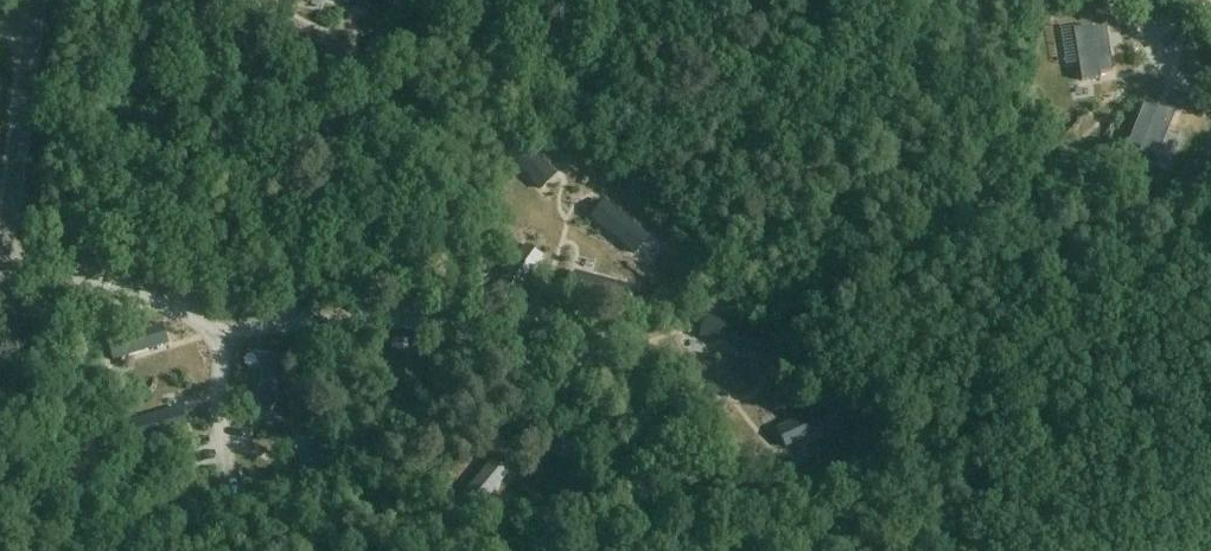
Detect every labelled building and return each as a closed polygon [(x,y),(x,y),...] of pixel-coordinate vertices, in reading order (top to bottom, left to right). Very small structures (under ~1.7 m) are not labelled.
[(365,11),(368,0),(333,0),(365,11)] [(1105,30),(1092,32),(1091,26),(1073,29),(1081,81),(1099,78),(1098,73),(1112,71),(1105,30)] [(280,46),(328,80),(340,62),(292,28),(280,46)] [(1128,144),(1141,149),(1139,154),(1156,160),(1175,112),(1158,105),(1156,109),(1143,105),(1128,144)] [(499,150),(542,191),(557,175),(514,135),(499,150)] [(590,217),(635,255),(649,238),(604,201),(590,217)] [(525,245),(492,293),(510,306),(543,257),(525,245)] [(569,293),(625,309),(631,287),(574,272),(569,293)] [(698,337),(754,355),(761,335),(705,317),(698,337)] [(112,361),(169,344),(162,323),(106,340),(112,361)] [(391,343),(395,401),(416,400),(413,341),(391,343)] [(266,355),(259,413),(281,416),(288,358),(266,355)] [(785,448),(838,424),(829,404),(776,429),(785,448)] [(131,445),(188,429),(182,408),(125,424),(131,445)] [(498,453),(460,498),(477,512),(515,467),(498,453)]
